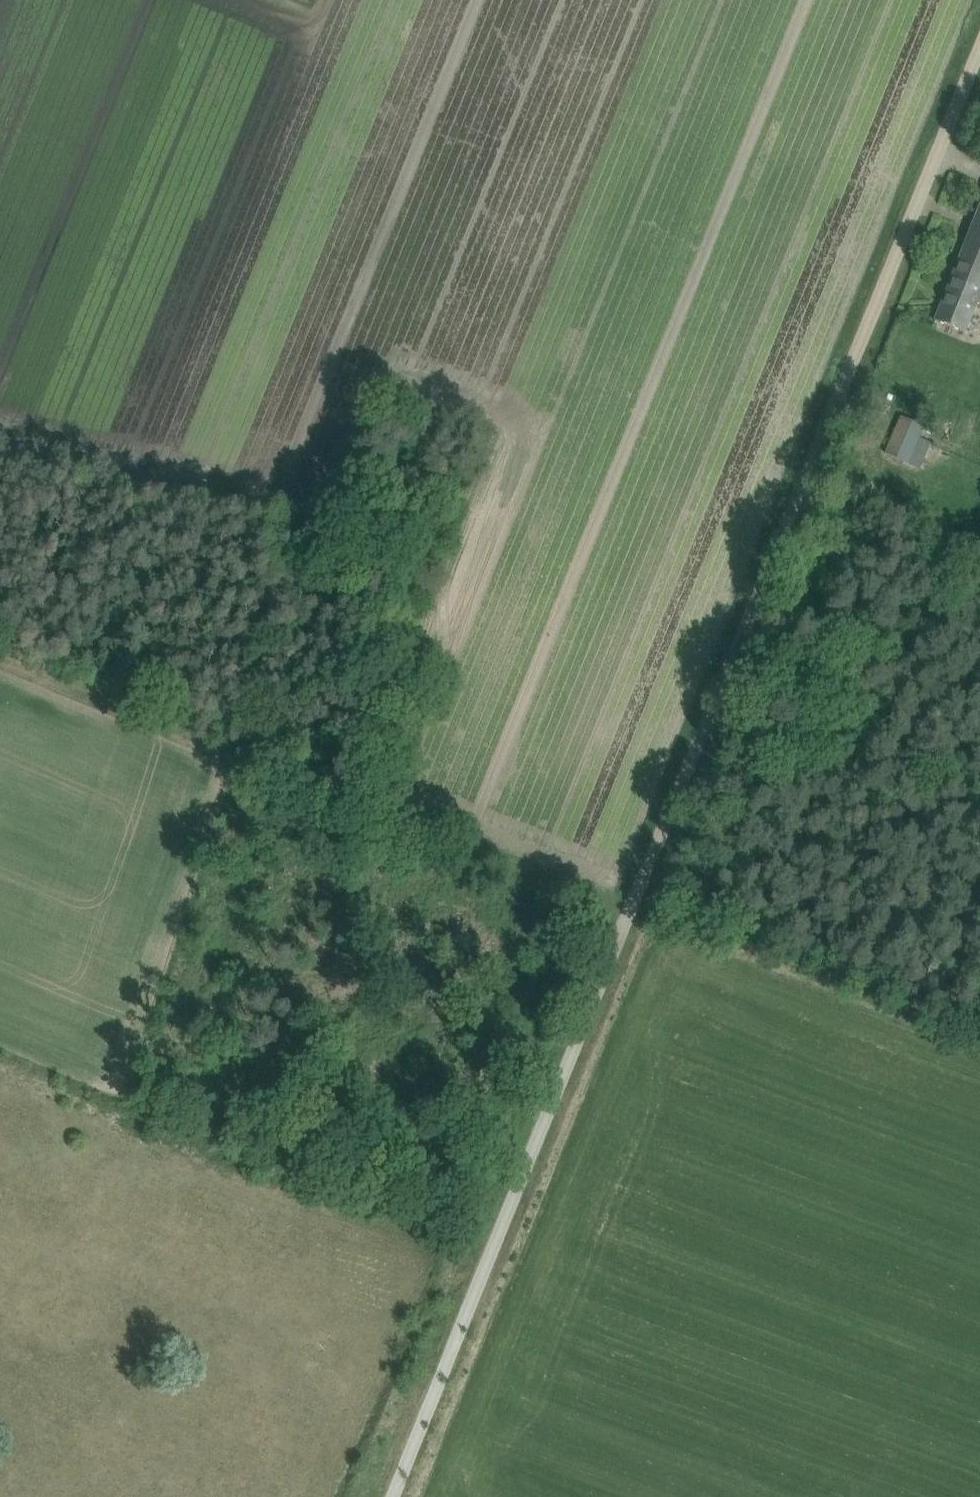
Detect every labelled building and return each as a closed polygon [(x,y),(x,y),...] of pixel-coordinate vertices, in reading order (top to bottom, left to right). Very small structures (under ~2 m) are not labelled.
[(935,320),(965,332),(977,302),(979,304),(979,207),(935,320)] [(939,431),(901,414),(885,453),(922,469),(939,431)]
